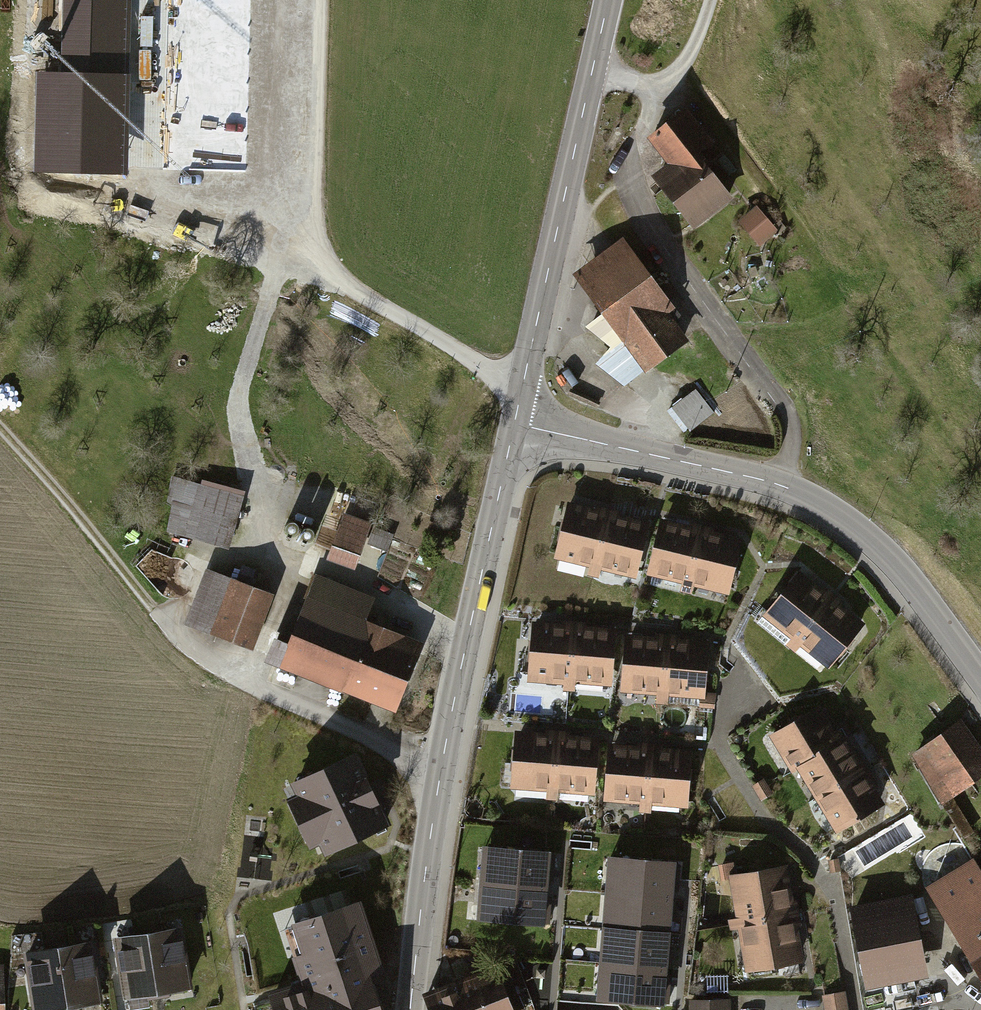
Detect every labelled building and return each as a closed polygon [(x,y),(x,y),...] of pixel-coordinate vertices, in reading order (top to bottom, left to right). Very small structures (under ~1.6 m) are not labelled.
[(67,78),(41,78),(40,170),(123,171),(125,0),(68,0),(67,78)] [(168,169),(248,170),(250,0),(170,0),(168,169)] [(718,139),(690,100),(651,127),(671,155),(656,165),(696,221),(734,195),(702,151),(718,139)] [(780,231),(760,204),(742,217),(762,244),(780,231)] [(625,243),(576,278),(644,374),(685,345),(669,322),(676,317),(625,243)] [(698,386),(674,405),(692,429),(717,409),(698,386)] [(232,541),(246,490),(175,470),(161,521),(232,541)] [(630,574),(643,523),(573,506),(561,558),(630,574)] [(359,557),(372,518),(345,509),(331,548),(359,557)] [(728,590),(741,538),(663,518),(649,570),(728,590)] [(276,584),(213,561),(193,616),(256,639),(276,584)] [(824,666),(861,621),(797,569),(760,613),(824,666)] [(372,596),(314,573),(277,666),(392,711),(420,640),(363,618),(372,596)] [(616,632),(536,622),(529,681),(608,691),(616,632)] [(711,646),(631,635),(623,691),(703,702),(711,646)] [(835,734),(818,705),(769,733),(792,772),(803,766),(838,827),(885,800),(844,729),(835,734)] [(958,709),(909,741),(945,795),(980,771),(980,743),(958,709)] [(594,799),(600,741),(516,733),(511,791),(594,799)] [(695,755),(614,744),(607,800),(687,810),(695,755)] [(353,756),(296,783),(303,796),(291,801),(311,842),(322,837),(328,850),(385,823),(353,756)] [(491,884),(544,888),(545,868),(552,869),(553,854),(547,854),(547,853),(494,849),(491,884)] [(617,894),(669,898),(670,878),(678,879),(679,864),(671,864),(671,863),(620,859),(617,894)] [(791,860),(730,868),(743,963),(804,954),(791,860)] [(933,885),(980,959),(980,875),(972,861),(933,885)] [(544,888),(491,884),(488,919),(540,923),(540,921),(548,922),(549,908),(542,907),(544,888)] [(914,888),(857,899),(872,981),(929,970),(914,888)] [(614,929),(666,933),(669,898),(617,894),(607,893),(607,900),(616,901),(614,929)] [(360,903),(291,926),(300,953),(288,958),(296,982),(268,991),(274,1009),(383,1009),(372,978),(383,974),(360,903)] [(148,934),(157,990),(188,985),(179,929),(148,934)] [(663,968),(666,933),(614,929),(612,956),(602,955),(602,963),(611,963),(663,968)] [(148,934),(118,938),(127,995),(157,990),(148,934)] [(89,943),(58,948),(67,1005),(98,1000),(89,943)] [(58,948),(28,953),(37,1009),(67,1005),(58,948)] [(663,968),(611,963),(608,998),(660,1002),(660,1001),(667,1002),(668,987),(662,987),(663,968)] [(433,1009),(513,1009),(511,1004),(519,1001),(506,968),(497,970),(435,993),(433,1009)] [(846,988),(823,992),(826,1009),(849,1009),(846,988)] [(727,999),(692,1000),(692,1009),(727,1009),(727,999)]
